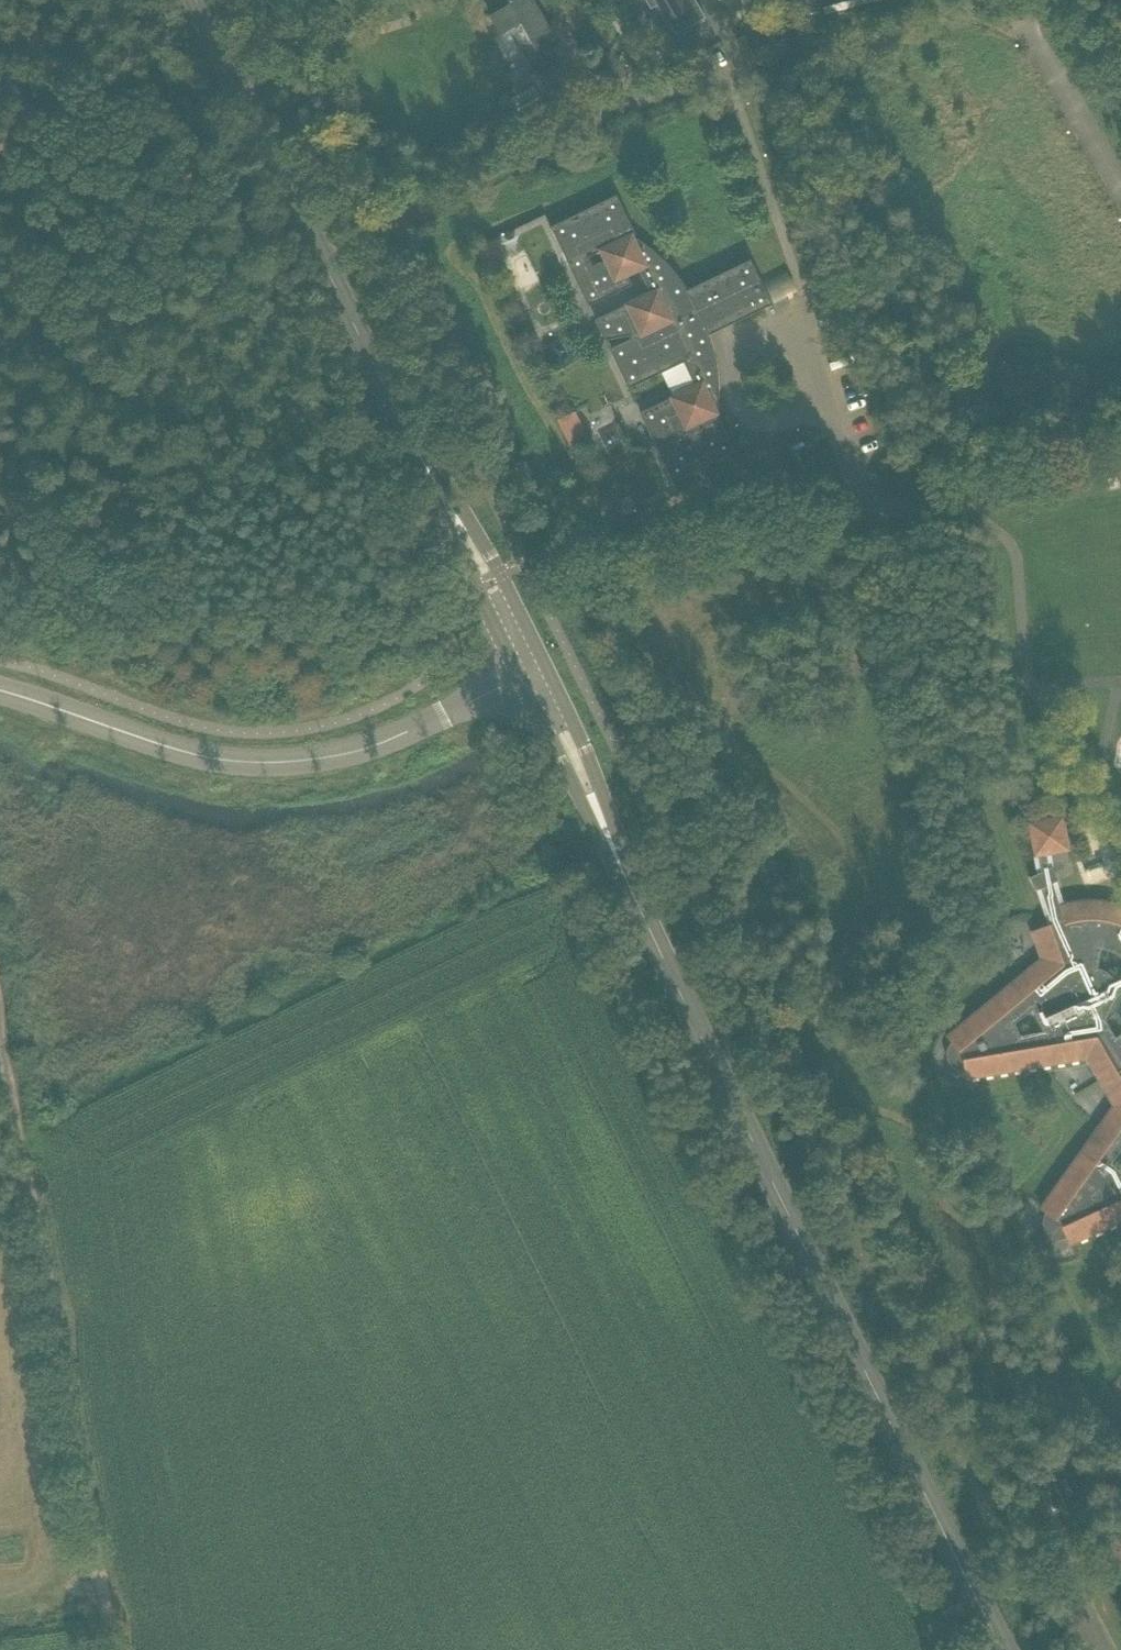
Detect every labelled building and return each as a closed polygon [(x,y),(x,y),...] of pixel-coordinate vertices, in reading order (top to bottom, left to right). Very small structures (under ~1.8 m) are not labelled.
[(528,61),(537,76),(560,63),(552,49),(559,46),(532,0),(508,0),(510,5),(490,17),(500,34),(518,22),(538,55),(528,61)] [(676,35),(705,18),(695,0),(643,0),(649,12),(659,7),(676,35)] [(536,85),(548,105),(567,94),(556,73),(536,85)] [(639,270),(650,293),(687,291),(683,285),(679,279),(675,274),(670,269),(666,263),(661,259),(655,254),(650,249),(645,245),(639,253),(631,237),(635,235),(616,196),(550,227),(569,267),(601,252),(606,263),(603,263),(601,263),(599,263),(597,264),(595,265),(594,266),(592,267),(589,273),(588,280),(589,286),(593,292),(599,295),(606,296),(608,296),(610,295),(612,295),(614,293),(615,292),(617,291),(618,289),(620,291),(632,285),(627,275),(639,270)] [(709,336),(710,335),(772,305),(750,260),(687,291),(650,293),(626,305),(627,308),(625,308),(623,308),(621,309),(619,309),(616,310),(615,312),(613,313),(609,319),(607,325),(608,332),(610,338),(610,340),(628,336),(630,340),(609,350),(628,389),(684,362),(709,336)] [(709,336),(684,362),(695,386),(671,398),(672,401),(669,401),(667,401),(665,401),(663,402),(661,403),(659,405),(657,406),(654,412),(652,418),(652,425),(655,431),(654,431),(655,433),(665,431),(667,436),(654,442),(673,482),(735,452),(708,397),(718,397),(718,390),(718,383),(717,376),(717,369),(716,363),(714,356),(713,349),(711,342),(709,336)] [(569,449),(587,441),(574,411),(556,419),(569,449)] [(1038,856),(1041,872),(1032,876),(1029,878),(1035,891),(1041,889),(1047,910),(1053,924),(1036,930),(1031,932),(1041,959),(1012,983),(947,1036),(962,1055),(966,1079),(1048,1065),(1086,1059),(1100,1083),(1104,1081),(1116,1102),(1097,1129),(1043,1204),(1040,1208),(1047,1213),(1045,1218),(1045,1223),(1045,1228),(1048,1232),(1052,1236),(1057,1237),(1062,1238),(1066,1236),(1070,1244),(1120,1221),(1120,1172),(1113,1163),(1120,1152),(1120,1034),(1119,1036),(1115,1038),(1105,1021),(1108,1019),(1111,1016),(1114,1014),(1116,1010),(1118,1006),(1119,1002),(1119,998),(1119,993),(1118,989),(1120,988),(1120,977),(1114,980),(1112,976),(1109,973),(1105,971),(1103,970),(1097,969),(1101,949),(1105,950),(1110,952),(1114,954),(1118,956),(1120,958),(1120,905),(1119,904),(1116,904),(1114,903),(1111,902),(1108,902),(1105,901),(1102,901),(1099,900),(1096,900),(1093,900),(1090,900),(1087,900),(1085,900),(1082,901),(1079,901),(1076,901),(1073,902),(1070,902),(1067,903),(1064,904),(1062,905),(1059,906),(1052,884),(1058,881),(1052,867),(1049,869),(1046,854),(1068,850),(1062,817),(1040,821),(1029,823),(1035,857),(1038,856)]
